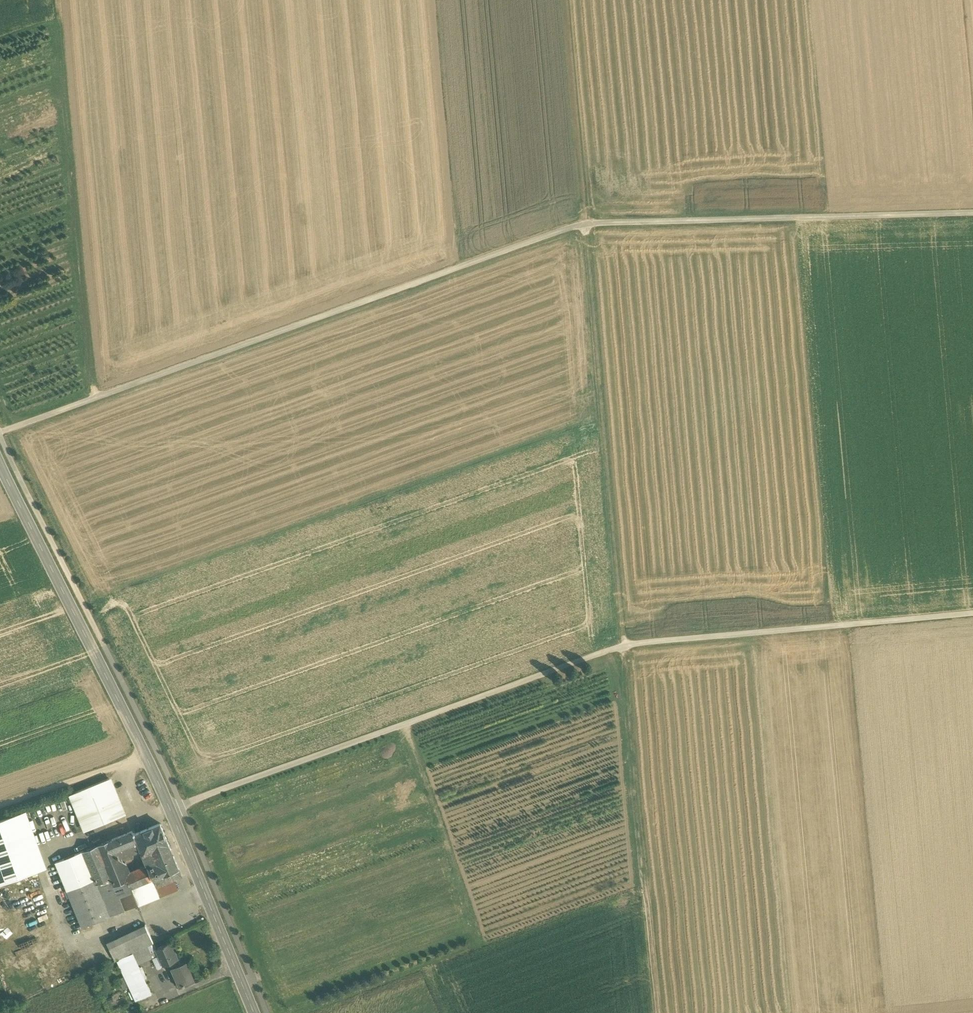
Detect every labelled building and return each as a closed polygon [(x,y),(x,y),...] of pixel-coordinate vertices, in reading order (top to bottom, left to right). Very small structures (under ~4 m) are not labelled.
[(109,779),(70,796),(80,821),(100,813),(104,824),(126,815),(120,801),(118,802),(109,779)] [(0,821),(0,885),(37,872),(16,815),(0,821)] [(160,824),(138,833),(137,830),(132,832),(140,850),(143,858),(147,868),(152,880),(164,875),(179,869),(160,824)] [(132,832),(112,840),(120,859),(132,853),(140,850),(132,832)] [(112,840),(83,852),(97,884),(103,882),(111,878),(125,872),(122,865),(120,859),(112,840)] [(140,850),(132,853),(135,861),(143,858),(140,850)] [(97,884),(83,852),(56,863),(82,928),(110,917),(97,884)] [(130,875),(127,876),(128,880),(132,889),(152,880),(147,868),(130,875)] [(179,869),(164,875),(167,883),(173,881),(182,877),(179,869)] [(125,872),(111,878),(114,886),(128,880),(127,876),(125,872)] [(164,875),(152,880),(155,888),(167,883),(164,875)] [(111,878),(103,882),(107,892),(115,889),(114,886),(111,878)] [(128,880),(114,886),(115,889),(118,897),(133,892),(132,889),(128,880)] [(152,880),(132,889),(133,892),(138,905),(159,897),(155,888),(152,880)] [(167,883),(155,888),(159,897),(159,898),(177,891),(173,881),(167,883)] [(115,889),(107,892),(103,882),(97,884),(110,917),(138,905),(133,892),(118,897),(115,889)] [(133,953),(154,944),(146,928),(110,945),(117,961),(133,953)] [(156,949),(159,956),(163,967),(171,963),(178,960),(175,952),(174,952),(170,943),(156,949)] [(154,944),(133,953),(138,965),(159,956),(156,949),(154,944)] [(133,953),(117,961),(136,1002),(151,995),(138,965),(133,953)] [(186,963),(181,965),(178,960),(171,963),(174,968),(171,969),(180,989),(194,982),(186,963)]
